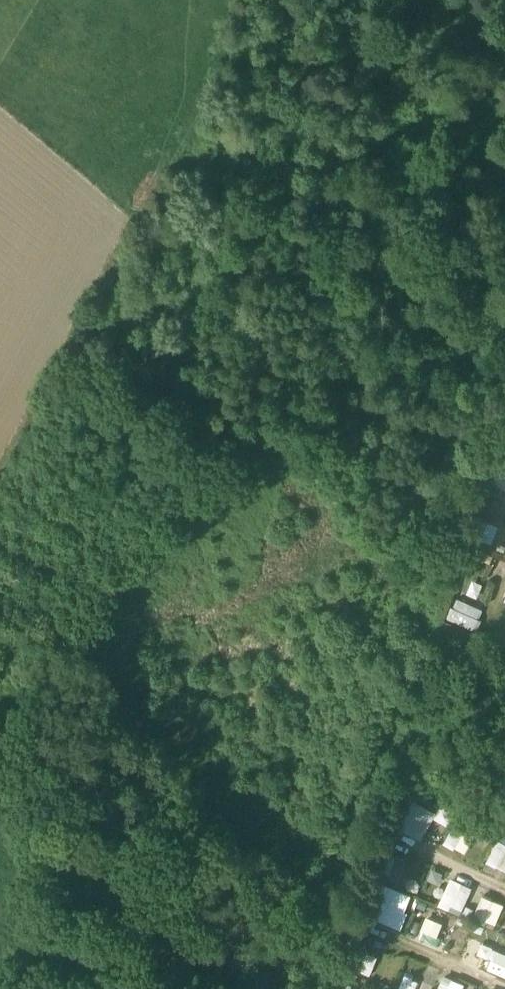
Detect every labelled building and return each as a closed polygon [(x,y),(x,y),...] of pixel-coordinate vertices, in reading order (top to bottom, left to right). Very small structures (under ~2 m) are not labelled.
[(504,489),(504,456),(492,482),(504,489)] [(477,626),(482,606),(454,599),(449,619),(477,626)] [(408,801),(398,832),(424,841),(431,820),(445,824),(449,812),(439,809),(438,812),(408,801)] [(457,821),(443,844),(463,856),(477,833),(457,821)] [(504,872),(504,843),(496,840),(486,865),(504,872)] [(439,908),(460,916),(472,888),(450,879),(439,908)] [(400,931),(412,898),(391,890),(379,923),(400,931)] [(495,927),(504,906),(482,896),(473,917),(495,927)] [(424,933),(445,946),(456,927),(435,914),(424,933)] [(504,977),(504,952),(500,950),(491,971),(504,977)] [(351,970),(369,978),(377,960),(359,952),(351,970)] [(464,985),(443,977),(438,988),(463,988),(464,985)]
